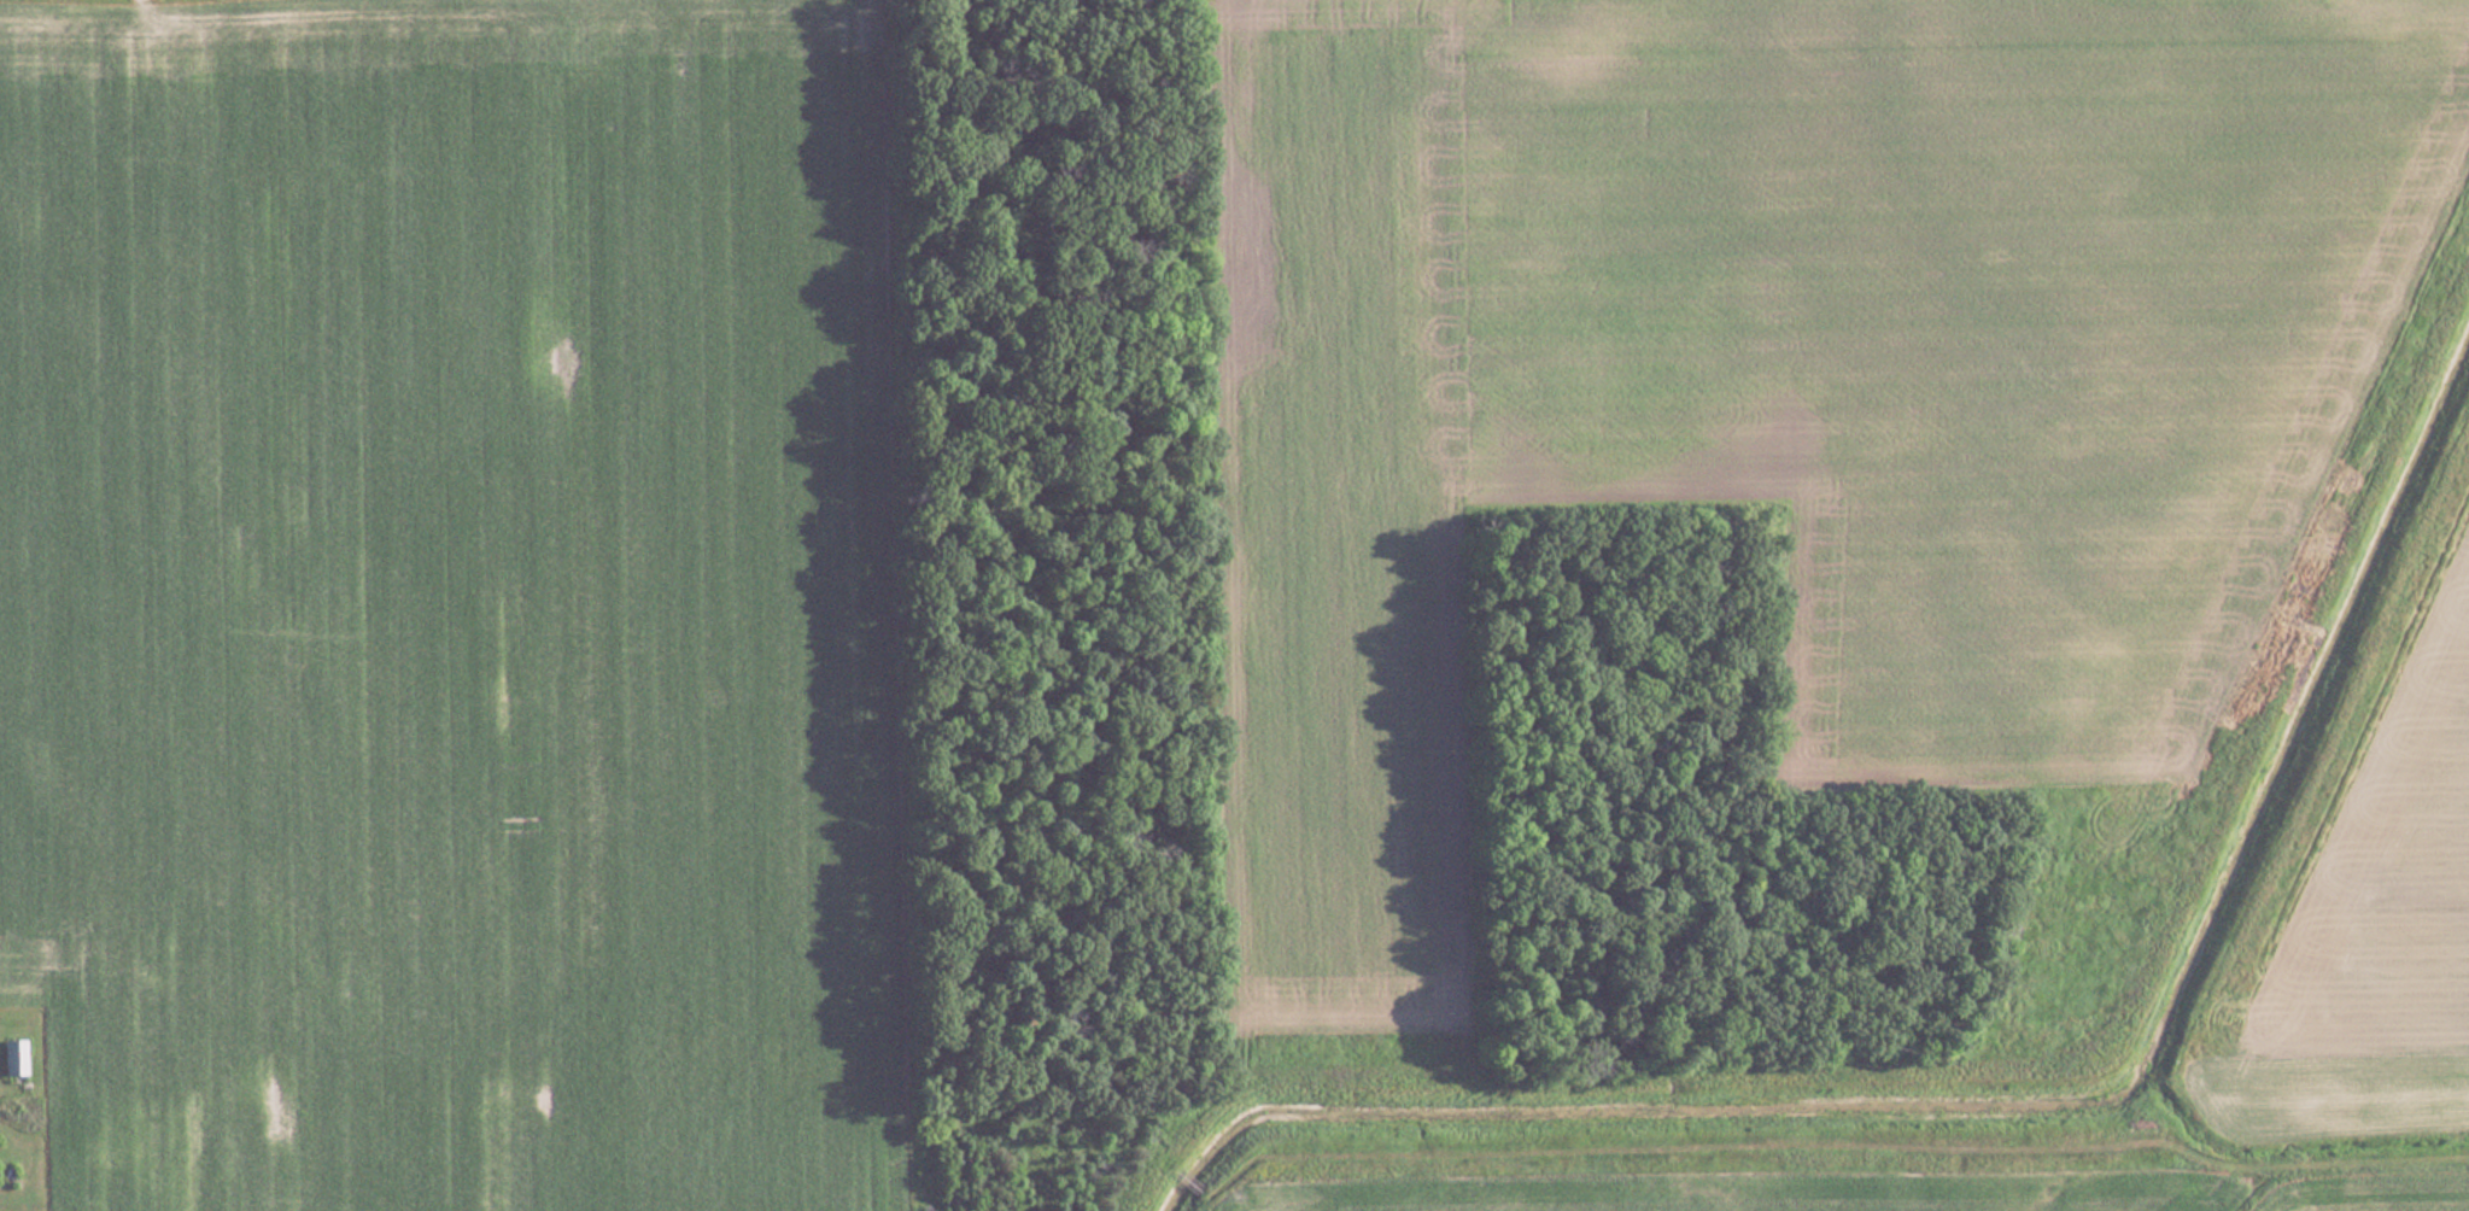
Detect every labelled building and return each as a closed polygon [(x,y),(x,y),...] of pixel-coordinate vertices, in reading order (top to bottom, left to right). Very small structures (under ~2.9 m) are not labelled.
[(10,1076),(28,1071),(19,1038),(1,1043),(10,1076)]
